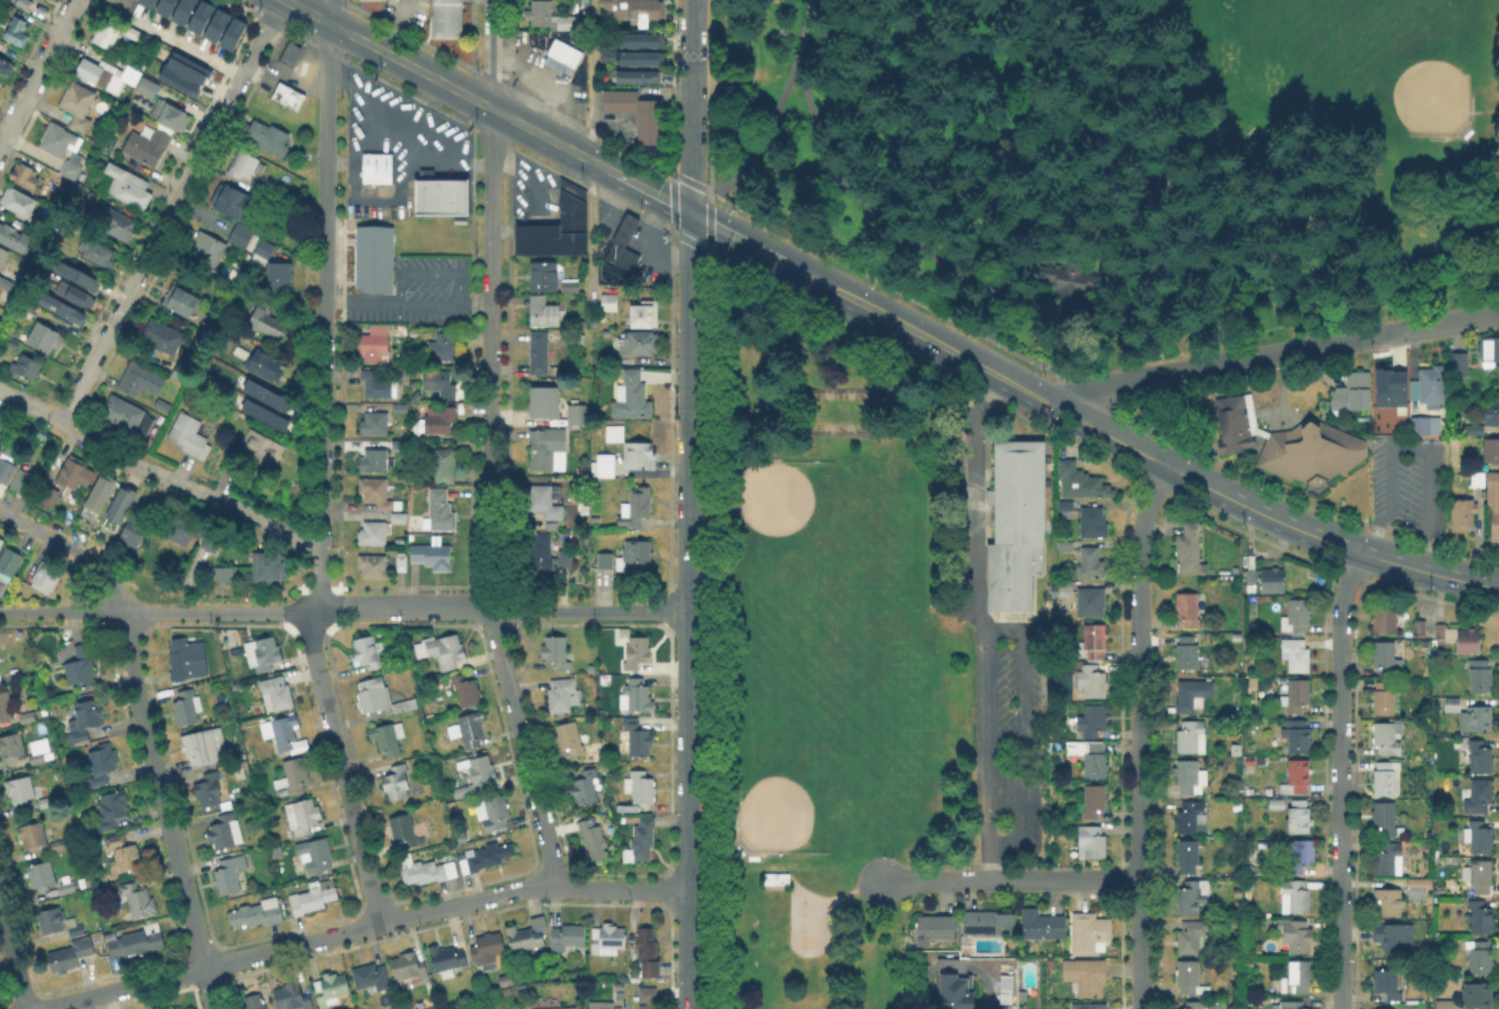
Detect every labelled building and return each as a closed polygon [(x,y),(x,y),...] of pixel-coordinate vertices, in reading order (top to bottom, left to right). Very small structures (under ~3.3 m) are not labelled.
[(13,4),(26,9),(29,0),(14,0),(13,4)] [(139,2),(140,0),(156,0),(151,9),(139,2)] [(155,10),(160,0),(176,0),(168,17),(155,10)] [(171,19),(181,0),(197,0),(184,26),(171,19)] [(187,28),(201,0),(204,0),(214,6),(200,34),(187,28)] [(434,38),(434,0),(464,0),(464,38),(434,38)] [(552,1),(552,17),(577,17),(577,32),(553,32),(553,28),(552,28),(552,29),(533,29),(533,21),(526,21),(526,11),(533,11),(533,1),(537,1),(537,0),(552,0),(552,1)] [(597,6),(597,0),(661,0),(660,18),(646,18),(646,27),(636,27),(636,18),(614,17),(614,6),(597,6)] [(203,36),(218,8),(230,14),(216,43),(203,36)] [(219,45),(234,16),(246,23),(232,51),(219,45)] [(16,19),(29,25),(25,31),(25,32),(29,34),(22,48),(2,37),(9,24),(12,26),(16,19)] [(108,21),(119,26),(116,31),(119,33),(116,40),(115,41),(116,41),(113,47),(110,51),(92,41),(93,39),(92,39),(93,38),(101,24),(106,26),(108,21)] [(143,35),(138,42),(124,34),(129,27),(143,35)] [(661,34),(661,46),(622,46),(622,34),(661,34)] [(584,55),(572,77),(546,62),(558,40),(584,55)] [(304,50),(295,70),(281,63),(290,43),(304,50)] [(165,63),(172,50),(209,69),(202,83),(200,82),(165,63)] [(661,53),(661,65),(621,64),(621,53),(661,53)] [(100,60),(101,59),(126,73),(129,68),(144,76),(142,80),(159,89),(152,102),(130,91),(131,88),(125,85),(119,96),(89,80),(87,83),(79,79),(81,76),(75,73),(84,56),(99,63),(101,60),(100,60)] [(8,78),(0,74),(0,61),(13,68),(8,78)] [(156,77),(163,63),(165,63),(200,82),(193,96),(156,77)] [(618,70),(660,71),(660,83),(618,82),(618,70)] [(91,122),(84,135),(70,127),(76,116),(59,107),(72,83),(97,96),(85,118),(91,122)] [(306,97),(298,112),(273,99),(281,84),(306,97)] [(639,93),(639,102),(663,103),(663,147),(637,147),(637,114),(606,114),(606,93),(639,93)] [(192,118),(183,133),(176,129),(169,140),(171,141),(155,169),(124,151),(134,133),(151,142),(160,125),(162,125),(163,122),(153,117),(161,101),(192,118)] [(243,138),(240,136),(247,123),(252,125),(254,121),(270,129),(270,128),(288,137),(287,138),(289,139),(280,157),(243,138)] [(79,139),(75,146),(70,144),(62,160),(39,148),(52,124),(79,139)] [(265,166),(261,174),(255,171),(250,181),(230,172),(239,152),(261,161),(259,164),(265,166)] [(393,186),(364,185),(365,156),(393,156),(393,186)] [(82,168),(76,181),(61,173),(68,161),(82,168)] [(20,162),(20,163),(38,174),(35,178),(39,181),(34,190),(10,176),(20,162)] [(153,195),(145,211),(108,193),(116,178),(107,173),(111,165),(149,184),(145,191),(153,195)] [(434,171),(434,179),(468,180),(467,217),(418,217),(418,179),(421,179),(421,170),(434,171)] [(559,257),(517,257),(517,225),(559,225),(559,179),(588,192),(588,258),(559,257)] [(253,200),(242,223),(226,215),(227,214),(211,206),(221,185),(253,200)] [(38,203),(30,218),(1,203),(9,188),(38,203)] [(105,207),(124,219),(126,216),(138,223),(128,242),(98,225),(100,221),(94,217),(99,210),(102,212),(105,207)] [(641,257),(632,273),(608,258),(618,241),(615,239),(629,215),(640,221),(625,248),(641,257)] [(357,286),(357,223),(395,223),(395,286),(357,286)] [(254,232),(245,250),(229,242),(239,224),(254,232)] [(34,259),(0,241),(0,226),(7,229),(8,227),(32,239),(28,246),(37,251),(34,259)] [(227,246),(214,272),(206,268),(206,266),(192,259),(198,245),(195,244),(200,233),(227,246)] [(117,262),(111,272),(83,257),(83,255),(84,251),(80,249),(86,237),(116,253),(113,260),(117,262)] [(276,247),(265,267),(253,260),(263,241),(276,247)] [(3,269),(0,267),(0,249),(11,255),(3,269)] [(94,292),(53,270),(59,259),(100,280),(94,292)] [(645,262),(657,268),(649,281),(638,274),(645,262)] [(558,294),(533,294),(533,263),(558,264),(558,294)] [(291,265),(291,300),(270,300),(270,265),(291,265)] [(1037,283),(1039,269),(1064,273),(1066,265),(1082,267),(1081,276),(1106,281),(1104,294),(1086,291),(1085,297),(1077,296),(1076,302),(1061,299),(1062,293),(1055,292),(1056,286),(1037,283)] [(1,289),(0,291),(0,278),(13,284),(12,285),(15,287),(12,294),(1,289)] [(58,278),(86,293),(90,295),(84,307),(80,304),(80,305),(52,291),(58,278)] [(578,292),(562,292),(562,281),(578,281),(578,292)] [(186,317),(159,303),(170,282),(201,299),(195,311),(191,309),(186,317)] [(37,305),(42,294),(87,317),(81,328),(37,305)] [(547,297),(547,306),(560,306),(560,328),(530,328),(530,317),(529,317),(529,297),(547,297)] [(619,312),(604,312),(604,297),(619,297),(619,312)] [(37,310),(34,315),(19,307),(22,301),(37,310)] [(285,326),(277,340),(256,328),(255,330),(249,327),(263,302),(274,309),(270,317),(285,326)] [(660,328),(632,328),(632,304),(660,304),(660,328)] [(64,337),(58,350),(55,349),(49,358),(25,343),(38,320),(63,334),(62,336),(64,337)] [(185,336),(175,357),(142,341),(152,320),(185,336)] [(387,336),(387,363),(366,362),(366,357),(359,357),(359,336),(371,336),(371,327),(387,327),(387,336)] [(548,375),(532,375),(532,334),(548,334),(548,375)] [(453,335),(453,343),(458,343),(458,361),(429,361),(429,343),(437,343),(437,335),(453,335)] [(658,356),(619,356),(619,340),(621,340),(622,335),(658,335),(658,356)] [(1478,336),(1498,335),(1498,360),(1478,361),(1478,336)] [(250,355),(255,347),(281,360),(276,369),(280,371),(275,381),(271,379),(270,381),(244,367),(241,365),(247,353),(250,355)] [(1465,351),(1465,376),(1448,376),(1448,351),(1465,351)] [(21,355),(41,366),(33,381),(29,379),(28,383),(8,372),(14,361),(17,363),(21,355)] [(167,380),(158,397),(141,388),(135,398),(119,389),(133,362),(167,380)] [(1417,400),(1408,400),(1408,376),(1416,376),(1416,367),(1431,367),(1431,364),(1442,363),(1442,401),(1417,401),(1417,400)] [(1374,405),(1373,368),(1405,368),(1405,405),(1374,405)] [(1367,370),(1367,409),(1336,409),(1336,414),(1328,414),(1328,386),(1344,386),(1343,370),(1367,370)] [(379,373),(379,382),(398,382),(398,399),(364,399),(364,382),(362,382),(362,372),(379,373)] [(452,372),(452,399),(436,398),(436,391),(424,391),(424,372),(452,372)] [(642,372),(641,387),(646,387),(646,403),(653,403),(653,419),(612,419),(612,403),(615,403),(615,400),(616,400),(616,387),(625,387),(625,372),(642,372)] [(284,412),(240,389),(246,377),(290,400),(284,412)] [(560,419),(531,419),(531,389),(560,389),(560,419)] [(156,419),(146,437),(137,432),(136,434),(102,416),(113,396),(156,419)] [(1258,426),(1270,432),(1273,432),(1292,430),(1310,416),(1372,443),(1364,461),(1346,475),(1339,472),(1325,480),(1318,486),(1294,476),(1292,481),(1257,467),(1270,438),(1256,432),(1255,433),(1258,448),(1245,450),(1245,452),(1220,455),(1218,441),(1224,440),(1218,401),(1253,396),(1258,426)] [(283,431),(238,408),(244,397),(289,420),(283,431)] [(1488,404),(1498,404),(1498,424),(1488,424),(1486,424),(1486,412),(1488,412),(1488,404)] [(393,413),(393,406),(408,407),(408,414),(393,413)] [(591,427),(569,427),(569,407),(591,407),(591,427)] [(455,410),(455,437),(426,437),(426,434),(424,434),(424,422),(426,422),(426,410),(455,410)] [(212,448),(205,462),(185,452),(182,445),(169,439),(182,412),(203,423),(197,434),(210,440),(207,446),(212,448)] [(387,438),(362,438),(362,414),(393,414),(393,429),(388,429),(387,438)] [(1441,434),(1413,434),(1413,417),(1441,417),(1441,434)] [(1484,435),(1466,434),(1466,426),(1484,426),(1484,435)] [(623,443),(608,443),(608,427),(623,427),(623,443)] [(285,449),(273,470),(239,451),(251,430),(285,449)] [(566,473),(532,473),(532,430),(566,430),(566,473)] [(996,439),(1042,438),(1045,568),(1034,568),(1035,608),(989,608),(988,541),(998,541),(996,439)] [(1485,439),(1498,439),(1498,463),(1485,463),(1485,439)] [(393,452),(393,444),(407,444),(407,453),(393,452)] [(654,470),(626,470),(626,445),(654,445),(654,470)] [(390,452),(390,464),(394,464),(394,473),(363,473),(363,452),(390,452)] [(456,465),(456,483),(436,483),(436,465),(427,465),(427,452),(456,452),(456,465)] [(89,465),(76,489),(71,486),(69,489),(58,482),(72,456),(89,465)] [(615,457),(615,479),(598,479),(598,477),(592,477),(592,464),(598,464),(598,457),(615,457)] [(4,485),(0,483),(0,458),(14,465),(4,485)] [(1078,460),(1078,470),(1082,470),(1082,474),(1090,474),(1090,476),(1103,477),(1103,484),(1110,484),(1110,489),(1117,489),(1117,497),(1093,498),(1093,497),(1063,497),(1063,476),(1058,476),(1058,460),(1078,460)] [(17,467),(33,475),(23,494),(7,486),(17,467)] [(1486,487),(1473,487),(1473,473),(1486,473),(1486,487)] [(1490,473),(1498,473),(1498,540),(1490,540),(1490,473)] [(104,476),(117,484),(94,522),(81,515),(103,477),(104,477),(104,476)] [(388,496),(388,504),(394,504),(394,511),(379,511),(379,503),(362,503),(362,496),(361,496),(361,480),(388,481),(388,496)] [(57,490),(49,506),(38,500),(46,484),(57,490)] [(553,487),(553,507),(566,507),(566,522),(545,522),(545,514),(532,514),(532,487),(553,487)] [(137,495),(121,525),(121,524),(116,533),(103,526),(123,488),(137,494),(136,495),(137,495)] [(643,525),(618,525),(619,518),(621,518),(621,506),(631,506),(631,490),(652,490),(651,519),(643,519),(643,525)] [(447,491),(447,505),(452,505),(452,515),(456,515),(456,531),(424,531),(424,520),(430,520),(430,491),(447,491)] [(1469,532),(1454,531),(1454,501),(1476,501),(1476,514),(1474,514),(1474,525),(1469,525),(1469,532)] [(1061,511),(1061,502),(1075,502),(1075,511),(1061,511)] [(1103,507),(1103,521),(1109,522),(1109,538),(1081,538),(1081,507),(1103,507)] [(193,533),(186,547),(166,537),(178,515),(182,517),(181,520),(190,524),(187,530),(193,533)] [(1201,533),(1201,564),(1208,564),(1208,572),(1179,572),(1179,562),(1177,562),(1177,534),(1179,534),(1179,533),(1184,533),(1184,515),(1201,515),(1201,533)] [(407,524),(393,524),(393,516),(407,516),(407,524)] [(146,531),(132,553),(118,544),(131,522),(146,531)] [(365,548),(359,548),(359,531),(365,531),(365,524),(387,524),(387,548),(365,548)] [(227,535),(218,554),(202,546),(212,527),(227,535)] [(550,559),(559,559),(559,553),(570,553),(570,571),(558,570),(558,566),(551,566),(551,570),(530,570),(530,538),(551,537),(550,559)] [(1075,550),(1060,550),(1061,540),(1075,540),(1075,550)] [(650,571),(618,571),(618,559),(625,559),(625,543),(650,543),(650,571)] [(450,566),(450,573),(430,573),(430,566),(413,566),(413,546),(450,546),(450,566)] [(1100,547),(1100,561),(1106,561),(1106,577),(1080,577),(1080,547),(1100,547)] [(8,585),(0,580),(0,563),(9,549),(24,559),(8,585)] [(407,573),(399,573),(399,554),(407,554),(407,573)] [(271,555),(271,559),(284,559),(284,588),(265,588),(265,580),(254,580),(254,555),(271,555)] [(614,569),(599,569),(599,555),(613,555),(614,569)] [(387,569),(387,580),(363,580),(363,569),(359,569),(360,557),(387,557),(387,569)] [(31,586),(43,563),(62,573),(60,578),(50,597),(31,586)] [(233,583),(216,583),(216,569),(233,569),(233,583)] [(1285,592),(1262,592),(1262,569),(1285,569),(1285,592)] [(1244,586),(1245,571),(1256,571),(1256,586),(1244,586)] [(1104,617),(1078,617),(1078,588),(1106,588),(1106,612),(1104,612),(1104,617)] [(1200,594),(1200,626),(1183,626),(1183,618),(1176,618),(1176,594),(1200,594)] [(1306,632),(1283,632),(1283,617),(1288,617),(1288,599),(1310,599),(1310,626),(1306,626),(1306,632)] [(1396,632),(1375,632),(1375,611),(1396,611),(1396,632)] [(1426,634),(1417,634),(1417,620),(1426,620),(1426,634)] [(1107,624),(1107,642),(1109,642),(1109,649),(1107,649),(1107,660),(1088,660),(1088,658),(1085,658),(1085,657),(1078,657),(1078,641),(1086,641),(1086,624),(1107,624)] [(1458,642),(1438,642),(1438,626),(1458,626),(1458,642)] [(1480,655),(1458,655),(1458,628),(1480,628),(1480,655)] [(460,635),(466,658),(455,661),(457,668),(442,672),(438,655),(419,660),(415,645),(453,635),(454,637),(460,635)] [(1197,636),(1197,644),(1200,644),(1200,668),(1176,668),(1176,644),(1180,644),(1180,636),(1197,636)] [(275,637),(281,658),(284,657),(286,667),(257,674),(255,667),(251,668),(245,645),(275,637)] [(374,637),(377,646),(383,645),(388,667),(373,671),(372,663),(355,667),(352,654),(356,653),(353,641),(374,637)] [(566,637),(566,663),(572,663),(572,670),(558,670),(558,664),(546,664),(546,656),(542,656),(542,647),(546,647),(546,637),(566,637)] [(651,639),(651,664),(640,664),(640,670),(627,670),(627,647),(619,647),(619,639),(627,639),(651,639)] [(1306,639),(1306,649),(1310,649),(1310,672),(1289,672),(1289,653),(1282,653),(1282,639),(1306,639)] [(187,640),(187,650),(192,650),(192,659),(197,659),(197,671),(186,672),(186,681),(171,681),(171,652),(172,652),(172,640),(187,640)] [(1396,641),(1396,660),(1399,660),(1399,667),(1396,667),(1396,675),(1382,675),(1382,666),(1373,666),(1373,645),(1376,645),(1376,641),(1396,641)] [(85,645),(97,684),(83,688),(81,683),(71,686),(65,666),(78,662),(77,656),(70,658),(68,651),(85,645)] [(1492,692),(1471,692),(1471,660),(1492,660),(1492,692)] [(1094,665),(1098,666),(1098,671),(1101,671),(1101,675),(1105,675),(1105,681),(1108,681),(1108,696),(1085,696),(1085,687),(1078,687),(1078,681),(1073,681),(1073,671),(1083,671),(1083,665),(1094,665)] [(294,708),(269,715),(260,682),(285,676),(294,708)] [(464,676),(464,677),(465,682),(471,680),(473,686),(476,685),(481,700),(477,701),(478,704),(461,709),(454,688),(452,689),(450,679),(464,676)] [(383,678),(386,690),(389,689),(393,706),(416,700),(417,708),(395,713),(394,708),(364,715),(357,684),(383,678)] [(575,679),(577,695),(580,695),(581,706),(571,707),(571,712),(551,714),(548,689),(552,689),(551,682),(575,679)] [(1303,712),(1288,712),(1288,679),(1303,680),(1303,679),(1311,679),(1311,705),(1303,705),(1303,712)] [(644,680),(644,687),(650,687),(650,699),(654,699),(654,711),(622,711),(622,698),(627,698),(627,695),(623,695),(623,687),(630,687),(630,680),(644,680)] [(1193,715),(1174,715),(1174,680),(1214,681),(1214,696),(1205,696),(1205,707),(1195,707),(1195,713),(1193,713),(1193,715)] [(1396,713),(1374,713),(1374,687),(1377,687),(1377,682),(1403,682),(1403,690),(1397,690),(1396,713)] [(192,690),(194,699),(199,697),(202,711),(198,712),(200,722),(179,727),(174,704),(180,703),(178,694),(192,690)] [(15,718),(0,722),(0,695),(9,693),(15,718)] [(1460,712),(1446,712),(1446,698),(1461,698),(1460,712)] [(94,701),(96,708),(100,707),(106,724),(86,730),(90,741),(70,747),(67,736),(73,734),(69,723),(78,720),(74,707),(94,701)] [(1106,706),(1105,728),(1098,728),(1098,737),(1085,737),(1085,731),(1081,731),(1081,717),(1087,717),(1087,706),(1106,706)] [(1460,712),(1468,712),(1468,706),(1493,706),(1493,731),(1460,731),(1460,712)] [(482,731),(483,737),(480,738),(482,746),(467,749),(464,737),(452,740),(449,729),(460,726),(458,719),(480,713),(484,730),(482,731)] [(294,733),(296,744),(294,745),(295,750),(280,753),(277,738),(264,741),(261,724),(297,715),(300,731),(294,733)] [(1309,720),(1309,736),(1313,736),(1313,752),(1289,752),(1289,738),(1284,738),(1284,728),(1289,728),(1289,720),(1309,720)] [(1397,733),(1397,742),(1402,742),(1402,755),(1397,755),(1377,755),(1377,743),(1374,743),(1374,722),(1404,722),(1404,733),(1397,733)] [(638,724),(638,732),(652,733),(652,755),(650,755),(650,758),(628,757),(628,750),(624,750),(625,742),(629,743),(629,733),(623,733),(623,723),(624,724),(638,724)] [(1183,751),(1179,751),(1179,732),(1183,732),(1183,723),(1206,723),(1206,751),(1183,751)] [(577,724),(582,753),(570,756),(569,750),(561,751),(556,728),(577,724)] [(366,731),(391,726),(391,727),(399,725),(402,739),(395,740),(399,758),(384,761),(382,753),(377,754),(375,744),(373,745),(372,741),(368,742),(366,731)] [(218,753),(220,760),(192,768),(190,758),(187,759),(182,739),(220,729),(226,751),(218,753)] [(26,755),(0,761),(0,739),(17,735),(16,733),(21,731),(26,755)] [(53,760),(32,765),(30,755),(34,754),(31,744),(48,739),(53,760)] [(1486,740),(1486,747),(1493,747),(1493,773),(1472,773),(1472,740),(1486,740)] [(1104,742),(1104,757),(1108,757),(1108,765),(1110,765),(1110,770),(1108,770),(1108,777),(1085,777),(1085,756),(1067,756),(1067,742),(1104,742)] [(108,743),(107,744),(108,744),(109,749),(114,748),(119,771),(108,774),(111,785),(86,791),(84,783),(95,780),(89,753),(97,751),(96,746),(108,743)] [(490,755),(499,789),(481,794),(480,791),(456,798),(454,790),(474,784),(470,768),(461,770),(459,763),(490,755)] [(303,783),(305,791),(285,796),(283,790),(281,790),(279,782),(288,780),(284,763),(304,758),(309,781),(303,783)] [(1199,761),(1199,770),(1208,770),(1208,785),(1203,785),(1203,793),(1180,793),(1180,776),(1174,776),(1174,767),(1180,767),(1180,761),(1199,761)] [(1290,792),(1281,792),(1281,783),(1289,783),(1289,761),(1310,761),(1310,792),(1290,792)] [(1396,795),(1376,795),(1376,762),(1400,762),(1400,771),(1396,771),(1396,795)] [(408,796),(390,801),(384,778),(394,775),(392,768),(404,765),(410,788),(406,789),(408,796)] [(598,801),(578,807),(572,784),(580,782),(580,781),(582,780),(581,773),(596,769),(598,776),(592,778),(598,801)] [(220,794),(222,804),(204,808),(202,801),(199,802),(195,787),(205,784),(203,775),(216,772),(221,794),(220,794)] [(647,773),(647,781),(655,781),(655,805),(652,805),(651,806),(651,813),(636,813),(637,802),(633,802),(633,795),(627,795),(627,777),(631,777),(631,773),(647,773)] [(29,777),(35,798),(25,801),(26,804),(14,807),(11,797),(7,798),(4,784),(29,777)] [(1488,813),(1465,813),(1465,799),(1471,799),(1471,779),(1494,779),(1494,803),(1488,803),(1488,813)] [(1099,817),(1086,817),(1086,785),(1107,785),(1107,810),(1099,810),(1099,817)] [(120,829),(103,833),(101,826),(105,825),(99,798),(122,792),(128,817),(117,820),(120,829)] [(511,818),(506,820),(508,828),(486,834),(483,819),(480,819),(476,804),(506,796),(511,818)] [(38,802),(53,798),(55,808),(41,812),(38,802)] [(312,798),(314,807),(318,806),(322,821),(309,824),(312,834),(297,838),(295,829),(291,830),(286,808),(305,803),(304,800),(312,798)] [(1287,810),(1271,810),(1271,800),(1287,800),(1287,810)] [(1396,801),(1396,827),(1405,827),(1405,835),(1386,835),(1386,834),(1374,834),(1374,801),(1396,801)] [(1200,817),(1200,825),(1205,825),(1205,832),(1176,832),(1176,810),(1184,810),(1184,802),(1206,802),(1206,817),(1200,817)] [(1308,802),(1308,807),(1309,807),(1309,831),(1290,831),(1290,807),(1293,807),(1293,802),(1308,802)] [(236,813),(243,844),(215,851),(212,839),(209,840),(208,834),(211,828),(221,825),(219,817),(236,813)] [(410,816),(415,839),(418,838),(419,841),(425,839),(427,844),(405,849),(404,842),(396,844),(390,821),(410,816)] [(652,838),(653,863),(640,864),(640,863),(625,863),(624,851),(634,850),(634,836),(636,836),(636,827),(641,826),(641,820),(654,819),(655,838),(652,838)] [(593,820),(595,828),(600,827),(610,858),(593,864),(583,832),(582,833),(579,824),(593,820)] [(47,845),(24,850),(19,831),(42,825),(47,845)] [(1103,826),(1103,835),(1107,835),(1107,859),(1080,859),(1081,826),(1103,826)] [(1486,827),(1493,827),(1493,853),(1471,853),(1472,827),(1486,827)] [(125,846),(109,850),(107,840),(123,837),(125,846)] [(329,839),(333,863),(330,863),(332,871),(308,875),(305,861),(301,862),(298,845),(329,839)] [(1305,873),(1289,873),(1290,840),(1315,840),(1315,865),(1305,865),(1305,873)] [(1197,872),(1179,872),(1179,841),(1199,842),(1199,868),(1197,868),(1197,872)] [(1380,874),(1376,874),(1376,850),(1381,850),(1381,842),(1402,842),(1402,874),(1380,874)] [(51,846),(66,843),(68,853),(53,856),(51,846)] [(497,843),(498,846),(500,845),(500,847),(512,844),(514,855),(502,858),(503,865),(475,872),(476,874),(464,877),(460,857),(471,854),(470,852),(485,849),(484,846),(497,843)] [(117,856),(116,852),(138,847),(139,851),(141,851),(144,863),(142,863),(144,874),(133,876),(132,873),(121,875),(119,866),(118,867),(115,856),(117,856)] [(454,858),(459,876),(418,887),(417,885),(407,888),(399,859),(411,856),(414,867),(439,860),(438,857),(452,854),(450,848),(455,847),(457,857),(454,858)] [(241,890),(221,896),(214,872),(223,870),(221,863),(244,856),(248,871),(237,874),(241,890)] [(1491,893),(1472,893),(1472,860),(1493,861),(1493,888),(1491,888),(1491,893)] [(48,888),(34,892),(30,877),(29,878),(26,868),(50,862),(56,886),(48,888)] [(765,870),(791,871),(791,882),(765,881),(765,870)] [(1434,888),(1409,888),(1409,879),(1434,879),(1434,888)] [(333,881),(338,900),(325,903),(326,909),(301,915),(302,917),(296,918),(291,897),(312,892),(310,882),(318,881),(319,884),(333,881)] [(1200,913),(1178,913),(1178,891),(1184,891),(1184,881),(1208,881),(1208,902),(1200,902),(1200,913)] [(1306,881),(1306,890),(1310,890),(1310,912),(1290,912),(1290,896),(1284,896),(1284,881),(1306,881)] [(60,887),(75,883),(77,893),(63,897),(60,887)] [(136,883),(138,888),(147,885),(151,900),(153,899),(157,913),(134,921),(127,896),(124,895),(121,896),(118,888),(136,883)] [(1403,890),(1403,915),(1376,915),(1376,911),(1373,911),(1373,897),(1376,897),(1376,890),(1403,890)] [(284,922),(267,926),(267,923),(234,930),(231,912),(261,906),(260,902),(279,898),(284,922)] [(1488,900),(1488,911),(1493,911),(1492,933),(1472,933),(1472,911),(1471,911),(1471,900),(1488,900)] [(1039,908),(1039,915),(1066,915),(1066,938),(1023,938),(1023,908),(1039,908)] [(39,915),(59,909),(60,914),(63,913),(65,924),(63,924),(65,933),(44,938),(38,915),(39,915)] [(1004,912),(1004,914),(1015,914),(1015,935),(964,935),(964,912),(1004,912)] [(1113,919),(1112,942),(1106,942),(1106,952),(1093,952),(1093,954),(1074,954),(1075,913),(1096,914),(1096,919),(1113,919)] [(541,931),(545,946),(522,952),(524,960),(517,962),(508,930),(517,927),(519,932),(534,928),(532,920),(544,916),(547,929),(541,931)] [(930,939),(930,945),(917,945),(917,939),(917,916),(954,916),(954,939),(930,939)] [(76,919),(77,927),(82,926),(84,935),(71,938),(68,921),(76,919)] [(1309,920),(1309,927),(1311,927),(1311,929),(1313,929),(1313,950),(1311,950),(1311,952),(1289,952),(1289,944),(1283,944),(1283,930),(1280,930),(1280,920),(1309,920)] [(1206,922),(1206,933),(1209,933),(1209,955),(1181,955),(1181,933),(1183,933),(1183,922),(1206,922)] [(159,923),(165,950),(141,956),(140,954),(125,958),(124,955),(112,958),(107,936),(116,933),(117,939),(147,931),(146,926),(159,923)] [(1414,946),(1382,946),(1382,924),(1414,924),(1414,946)] [(585,926),(585,954),(554,953),(554,930),(564,930),(564,926),(585,926)] [(621,927),(621,930),(626,930),(625,949),(618,949),(617,956),(593,954),(594,929),(603,929),(603,926),(621,927)] [(658,930),(658,970),(659,970),(659,977),(643,977),(643,962),(639,962),(639,938),(642,938),(642,930),(658,930)] [(496,956),(498,967),(481,971),(479,963),(475,964),(471,947),(478,945),(476,940),(501,933),(507,953),(496,956)] [(70,972),(62,975),(62,972),(56,974),(50,955),(74,948),(73,943),(90,938),(95,955),(76,960),(78,968),(69,970),(70,972)] [(1492,941),(1492,946),(1493,946),(1493,973),(1470,973),(1470,950),(1468,950),(1468,941),(1492,941)] [(441,951),(449,949),(450,951),(461,948),(465,964),(455,966),(458,977),(447,980),(445,972),(436,975),(429,948),(439,945),(441,951)] [(414,953),(417,964),(424,963),(427,974),(405,980),(405,977),(397,979),(392,960),(406,956),(406,955),(414,953)] [(968,975),(940,975),(940,958),(968,958),(968,975)] [(1106,960),(1106,988),(1104,988),(1104,997),(1079,997),(1079,979),(1065,979),(1064,960),(1106,960)] [(1199,985),(1199,987),(1203,987),(1203,993),(1182,993),(1182,985),(1180,985),(1180,962),(1199,962),(1199,985)] [(1307,985),(1307,992),(1294,992),(1294,985),(1291,985),(1291,962),(1310,962),(1310,985),(1307,985)] [(380,965),(381,968),(385,967),(390,988),(377,991),(376,986),(358,990),(353,972),(380,965)] [(1399,970),(1399,992),(1403,992),(1403,999),(1387,999),(1387,992),(1375,992),(1375,970),(1399,970)] [(321,1008),(314,983),(325,980),(324,978),(337,974),(338,977),(345,975),(351,997),(338,1001),(339,1004),(321,1008)] [(976,995),(976,1008),(945,1008),(945,993),(942,993),(942,976),(974,976),(974,995),(976,995)] [(309,996),(313,1008),(296,1008),(278,1008),(274,995),(276,994),(285,992),(284,987),(298,983),(301,998),(309,996)] [(1492,1008),(1464,1008),(1465,983),(1492,983),(1492,1008)] [(660,1006),(660,1008),(642,1008),(642,1007),(646,1007),(646,1003),(640,1003),(641,989),(657,989),(657,1006),(660,1006)] [(264,1005),(265,1008),(246,1008),(243,999),(259,995),(262,1005),(264,1005)] [(612,1000),(586,1000),(586,1008),(612,1008),(612,1000)] [(1455,1000),(1455,1008),(1438,1008),(1438,1000),(1455,1000)] [(1208,1002),(1208,1008),(1187,1008),(1187,1001),(1208,1002)] [(1304,1001),(1304,1008),(1281,1008),(1281,1001),(1304,1001)]
